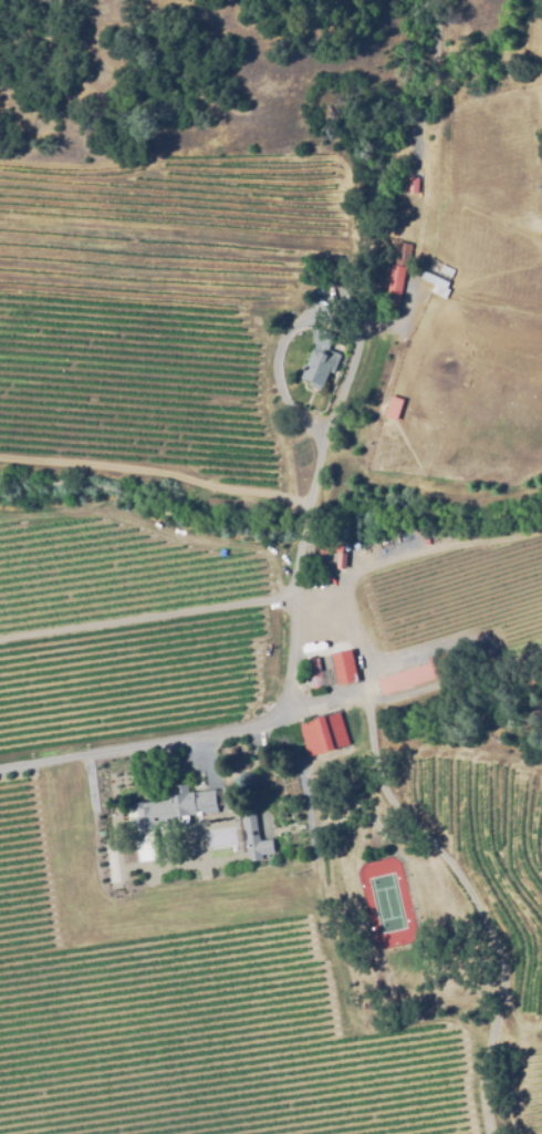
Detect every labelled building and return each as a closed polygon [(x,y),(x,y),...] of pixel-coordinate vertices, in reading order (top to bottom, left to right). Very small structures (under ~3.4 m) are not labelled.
[(417,176),(417,193),(406,192),(407,175),(417,176)] [(450,277),(438,272),(442,265),(454,270),(450,277)] [(385,303),(392,267),(405,269),(398,306),(385,303)] [(425,272),(448,284),(441,299),(429,293),(432,286),(423,280),(425,272)] [(320,390),(309,384),(310,381),(301,378),(315,344),(312,343),(319,328),(334,334),(327,350),(341,354),(333,372),(330,371),(323,386),(322,385),(320,390)] [(390,398),(403,401),(398,420),(386,417),(390,398)] [(331,554),(319,554),(320,544),(331,545),(331,554)] [(345,568),(336,568),(336,553),(345,553),(345,568)] [(325,654),(334,685),(354,679),(345,649),(325,654)] [(315,657),(306,658),(308,686),(331,685),(330,669),(316,670),(315,657)] [(308,756),(303,740),(270,749),(265,733),(337,711),(348,744),(308,756)] [(231,757),(229,749),(236,746),(238,755),(231,757)] [(135,834),(131,803),(165,798),(165,795),(173,794),(171,786),(186,784),(187,793),(213,790),(217,813),(187,817),(187,821),(154,825),(155,831),(135,834)] [(223,806),(223,804),(218,805),(216,792),(220,791),(220,788),(227,787),(230,805),(223,806)] [(248,862),(247,853),(238,854),(233,819),(242,818),(241,811),(254,810),(258,841),(271,838),(273,853),(261,854),(262,859),(248,862)] [(137,844),(155,842),(158,860),(139,863),(137,844)]
